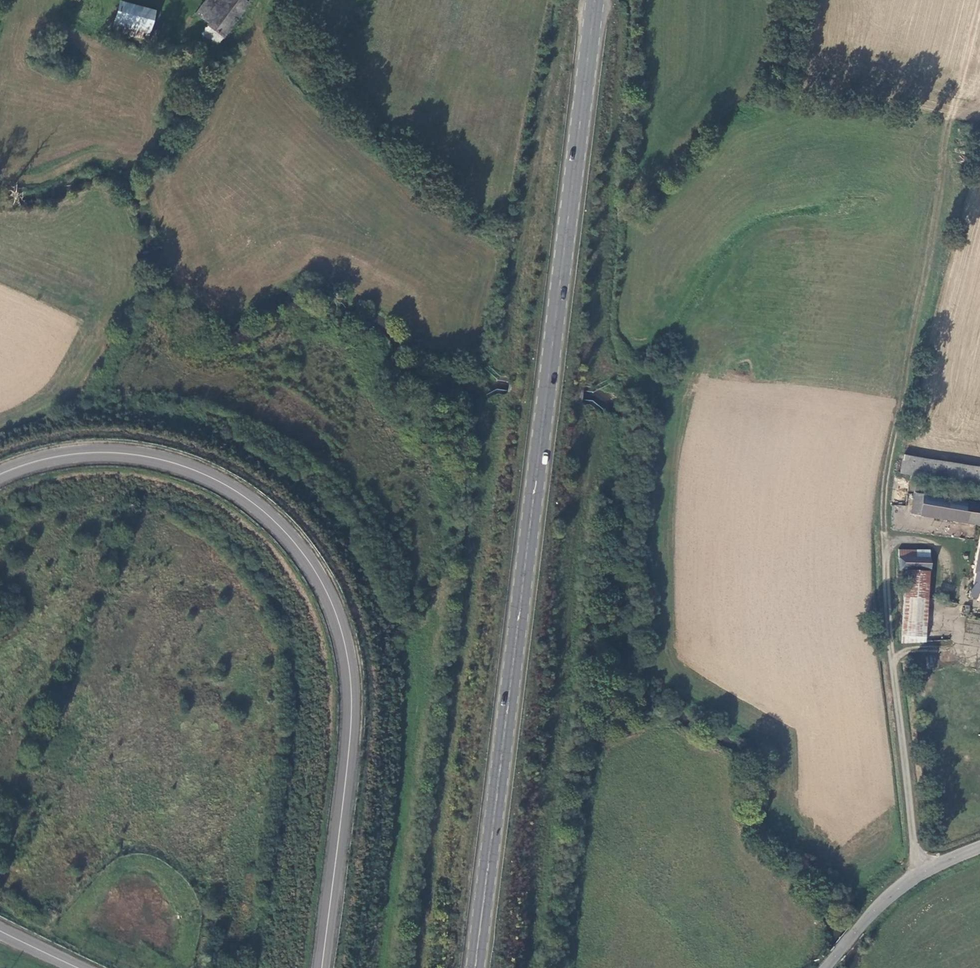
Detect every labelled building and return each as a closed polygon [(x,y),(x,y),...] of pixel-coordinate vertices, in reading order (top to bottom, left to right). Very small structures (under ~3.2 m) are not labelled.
[(197,14),(208,23),(226,0),(207,0),(197,14)] [(208,23),(202,33),(220,46),(250,3),(246,0),(226,0),(208,23)] [(153,12),(121,5),(115,31),(145,40),(153,12)] [(904,458),(901,475),(979,488),(979,470),(904,458)] [(915,496),(910,517),(979,528),(979,507),(915,496)] [(979,589),(979,541),(970,594),(978,596),(979,589)] [(899,571),(900,571),(931,571),(930,552),(899,550),(899,571)] [(905,602),(902,645),(925,644),(929,574),(901,572),(905,602)]
